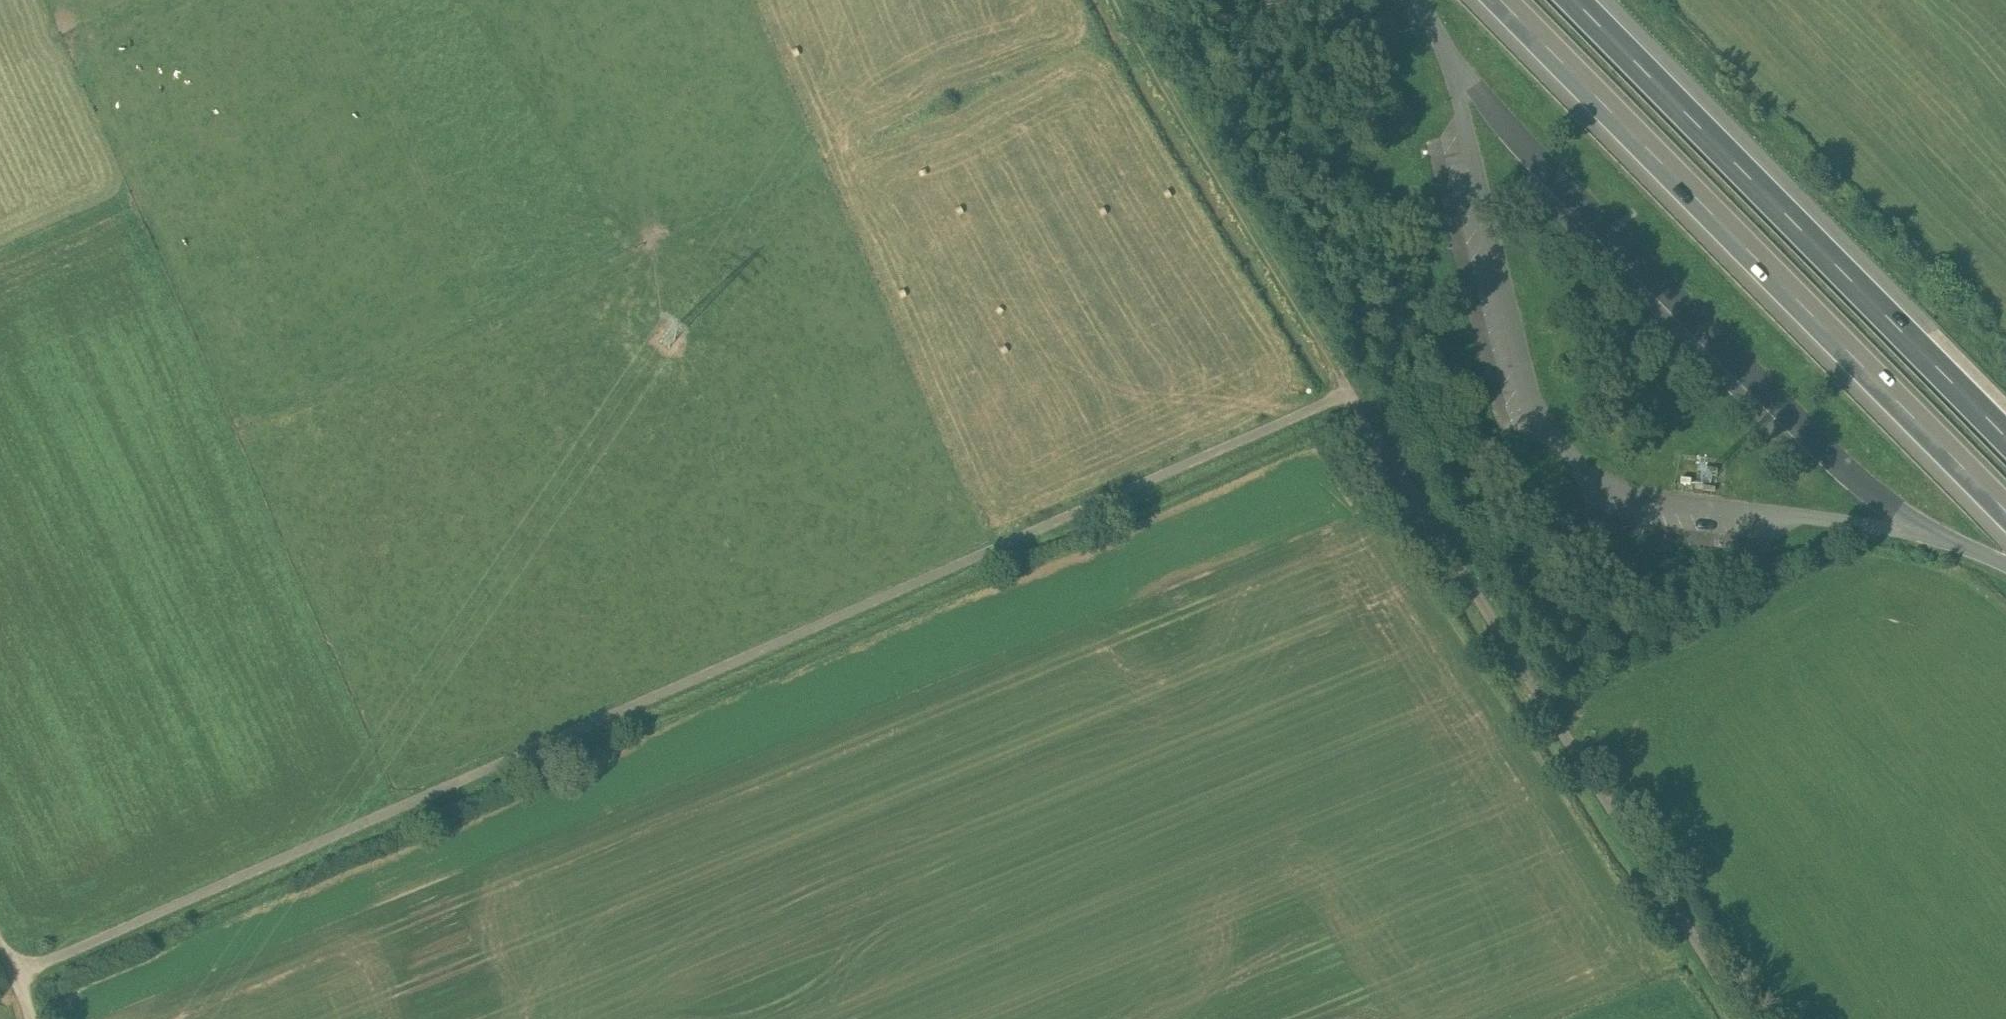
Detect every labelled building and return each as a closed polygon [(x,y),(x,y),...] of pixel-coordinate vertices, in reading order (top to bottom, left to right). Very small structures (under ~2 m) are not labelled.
[(1715,465),(1700,470),(1704,485),(1720,481),(1715,465)]
